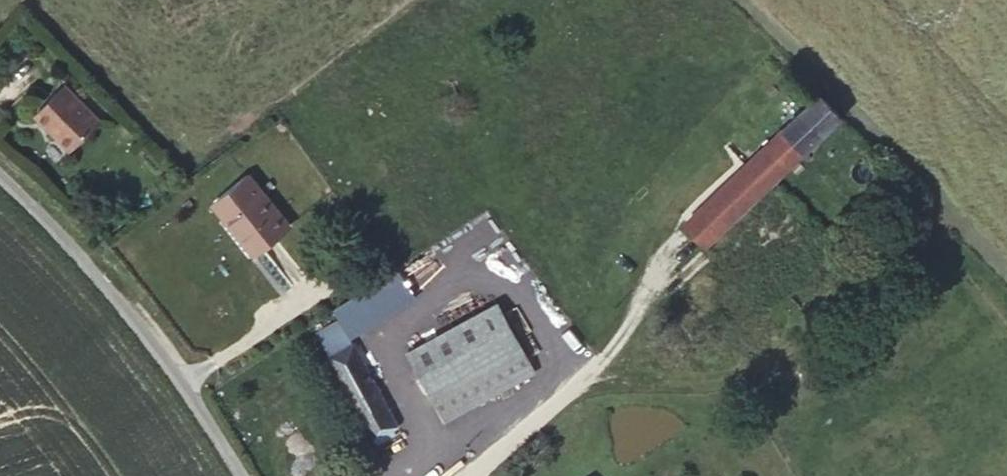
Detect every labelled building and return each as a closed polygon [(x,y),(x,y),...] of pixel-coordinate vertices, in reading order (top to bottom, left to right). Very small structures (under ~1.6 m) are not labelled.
[(103,109),(68,73),(37,102),(71,139),(103,109)] [(700,238),(838,118),(813,94),(679,212),(700,238)] [(279,202),(239,156),(204,187),(217,201),(224,195),(251,227),(279,202)] [(548,362),(509,296),(422,348),(461,414),(548,362)] [(404,404),(353,319),(331,334),(380,416),(404,404)] [(404,404),(380,416),(395,442),(418,428),(404,404)]
